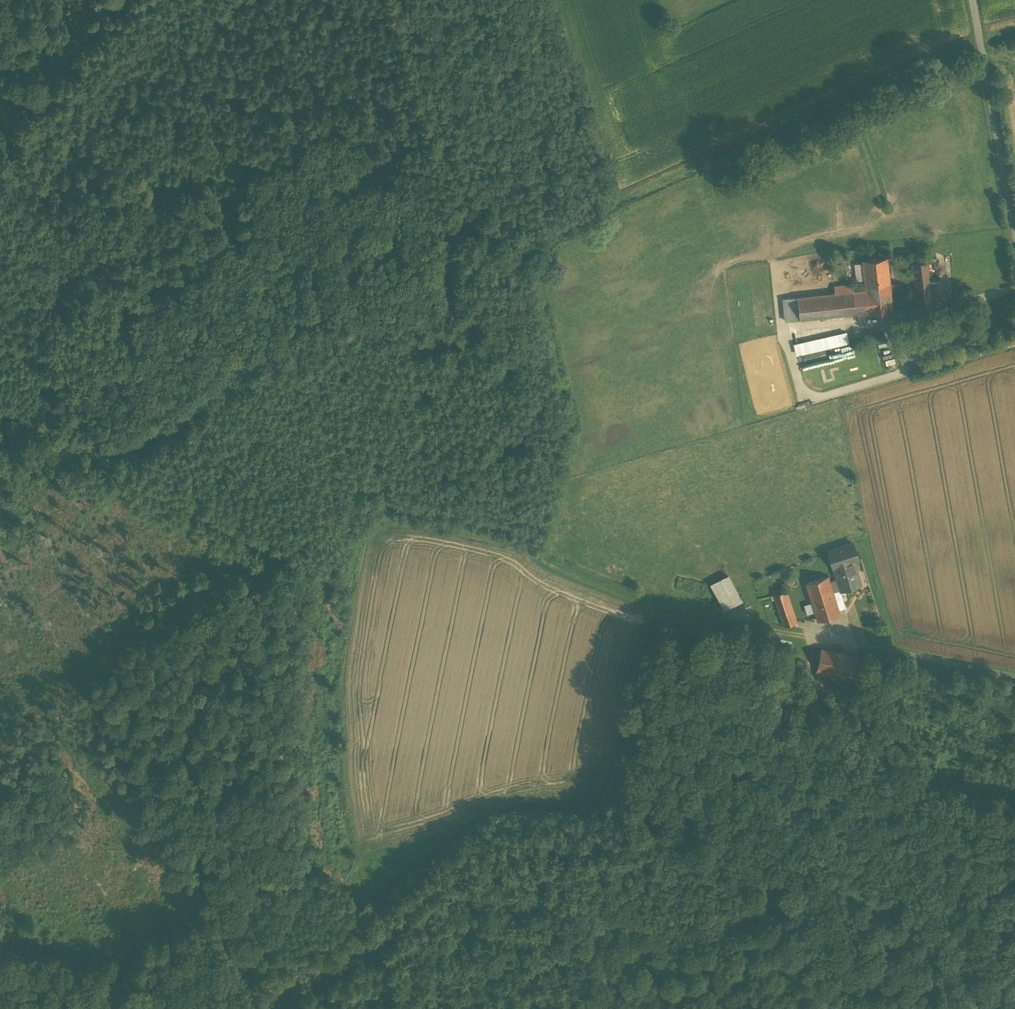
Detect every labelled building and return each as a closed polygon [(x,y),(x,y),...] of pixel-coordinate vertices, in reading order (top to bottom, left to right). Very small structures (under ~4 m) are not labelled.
[(887,257),(863,260),(866,289),(868,312),(893,310),(887,257)] [(927,261),(913,263),(919,312),(933,311),(927,261)] [(868,312),(866,289),(854,290),(853,283),(834,285),(835,292),(797,296),(800,319),(868,312)] [(785,321),(800,319),(797,296),(783,298),(785,321)] [(847,332),(797,343),(799,356),(850,345),(847,332)] [(853,543),(828,550),(833,566),(834,565),(838,579),(830,581),(833,591),(841,588),(842,591),(860,585),(852,558),(857,557),(853,543)] [(723,610),(742,600),(729,574),(710,583),(723,610)] [(830,581),(828,576),(806,582),(817,620),(840,613),(833,591),(830,581)] [(786,591),(774,595),(783,625),(796,621),(786,591)] [(859,656),(821,648),(817,667),(855,675),(859,656)]
